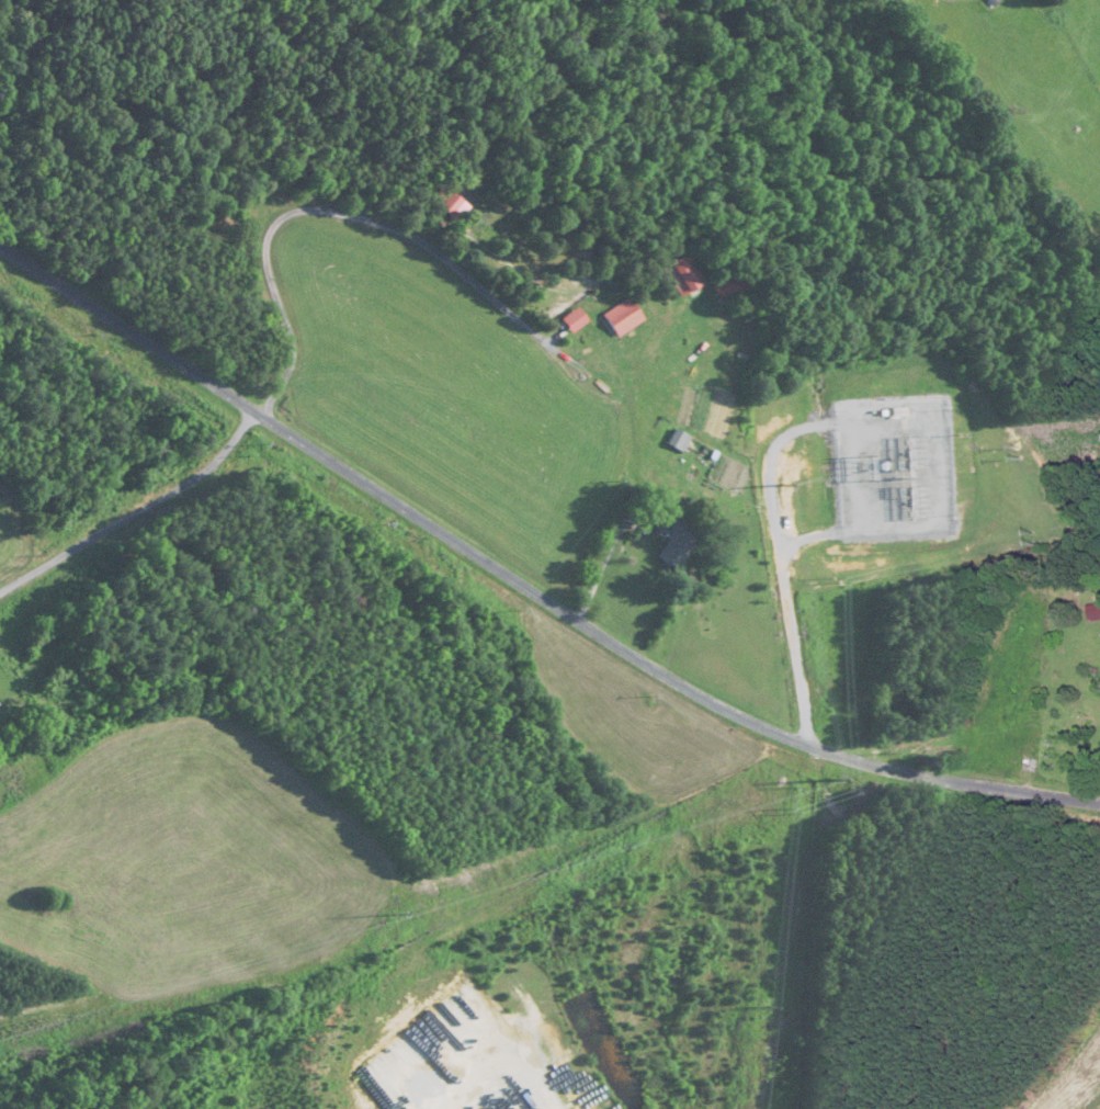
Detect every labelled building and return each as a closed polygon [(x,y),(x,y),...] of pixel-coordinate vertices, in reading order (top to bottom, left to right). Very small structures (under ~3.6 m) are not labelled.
[(680,298),(703,283),(685,254),(662,268),(680,298)] [(601,317),(616,340),(643,322),(628,299),(601,317)] [(667,445),(682,453),(690,438),(674,430),(667,445)] [(655,559),(676,573),(700,538),(679,523),(655,559)] [(1099,622),(1099,605),(1089,605),(1090,622),(1099,622)]
